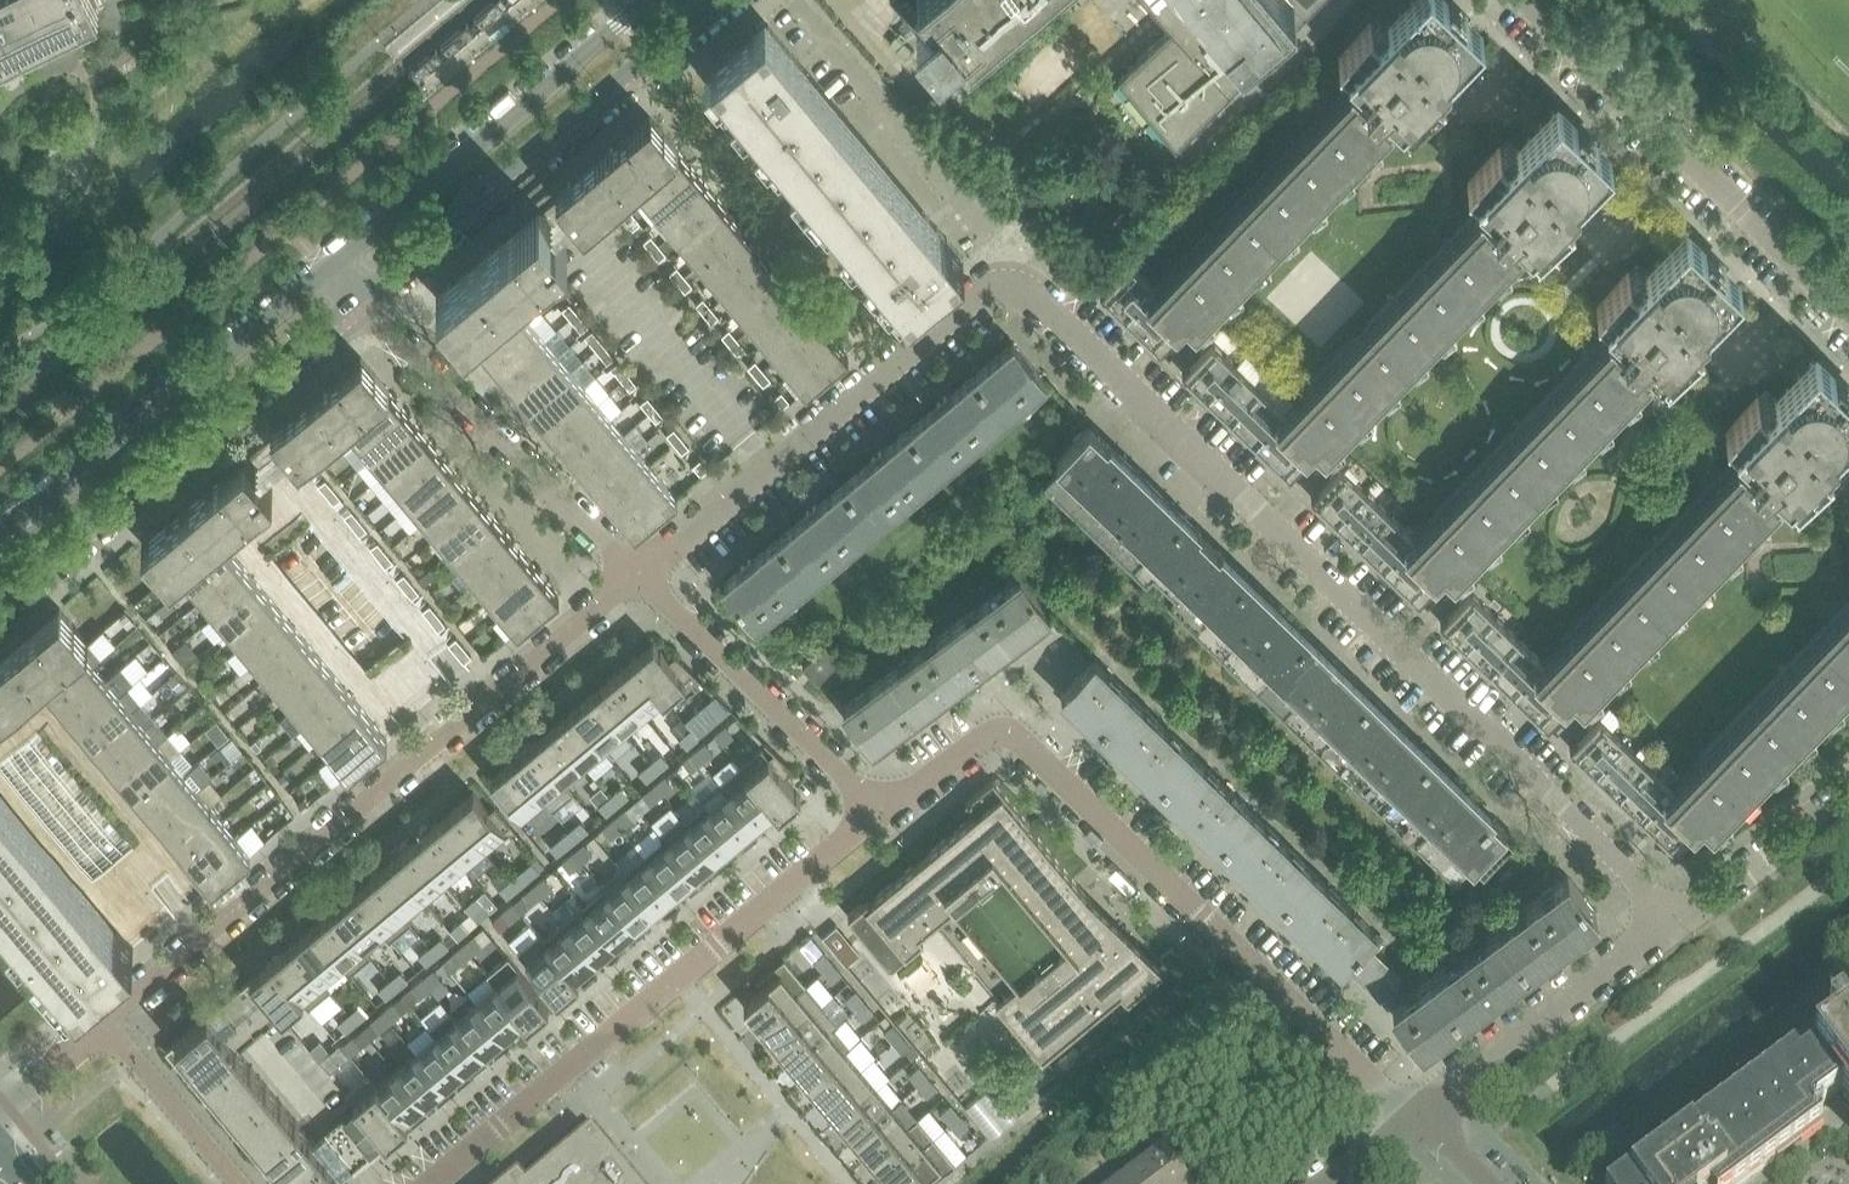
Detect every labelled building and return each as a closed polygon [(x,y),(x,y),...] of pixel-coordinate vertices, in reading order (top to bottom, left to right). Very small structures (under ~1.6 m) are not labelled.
[(90,0),(0,0),(0,44),(90,0)] [(899,2),(935,47),(936,47),(941,55),(955,42),(998,0),(897,0),(899,2)] [(1172,25),(1142,53),(1118,76),(1176,145),(1315,0),(1148,0),(1172,25)] [(1358,86),(1391,118),(1397,111),(1408,122),(1407,123),(1408,124),(1434,101),(1445,91),(1443,89),(1441,91),(1432,83),(1442,74),(1483,31),(1452,0),(1409,0),(1388,22),(1379,31),(1370,23),(1372,21),(1371,19),(1338,56),(1340,58),(1341,57),(1364,80),(1358,86)] [(1035,35),(1045,25),(1035,14),(1025,25),(1035,35)] [(963,256),(805,68),(764,19),(710,64),(908,302),(963,256)] [(1195,325),(1350,165),(1393,120),(1391,118),(1358,86),(1160,290),(1156,286),(1146,296),(1176,325),(1178,324),(1175,321),(1183,313),(1195,325)] [(1493,205),(1487,211),(1520,243),(1526,236),(1537,247),(1536,248),(1537,249),(1562,227),(1574,216),(1572,214),(1570,216),(1561,208),(1571,198),(1612,155),(1558,103),(1517,147),(1508,156),(1499,148),(1501,145),(1499,144),(1490,156),(1467,181),(1469,183),(1470,182),(1493,205)] [(635,183),(677,147),(649,114),(555,193),(584,227),(636,184),(635,183)] [(648,198),(690,163),(677,147),(635,183),(636,184),(648,198)] [(661,214),(703,179),(690,163),(648,198),(661,214)] [(674,230),(716,195),(703,179),(661,214),(674,230)] [(687,245),(729,210),(716,195),(674,230),(687,245)] [(632,212),(624,203),(617,209),(625,218),(632,212)] [(534,268),(543,261),(567,241),(547,217),(539,207),(436,292),(463,325),(506,290),(507,291),(527,274),(531,271),(534,268)] [(700,261),(743,226),(729,210),(687,245),(700,261)] [(1325,450),(1480,290),(1523,245),(1520,243),(1487,211),(1290,415),(1285,411),(1275,421),(1306,450),(1307,449),(1304,447),(1312,438),(1325,450)] [(640,222),(632,212),(625,218),(633,228),(640,222)] [(714,277),(756,242),(743,226),(700,261),(714,277)] [(1622,330),(1616,336),(1649,368),(1655,361),(1666,372),(1665,373),(1666,374),(1691,352),(1703,341),(1701,339),(1699,341),(1690,333),(1700,323),(1741,280),(1687,229),(1646,271),(1637,281),(1628,272),(1630,270),(1628,269),(1618,281),(1596,306),(1598,308),(1599,307),(1622,330)] [(658,244),(650,234),(643,240),(651,250),(658,244)] [(727,293),(769,257),(756,242),(714,277),(727,293)] [(666,253),(658,244),(651,250),(659,259),(666,253)] [(740,308),(782,273),(769,257),(727,293),(740,308)] [(1146,296),(1156,286),(1130,261),(1100,292),(1126,317),(1146,296)] [(684,275),(676,266),(669,272),(677,281),(684,275)] [(551,280),(543,271),(536,276),(544,286),(551,280)] [(753,324),(795,289),(782,273),(740,308),(753,324)] [(692,285),(684,275),(677,281),(685,291),(692,285)] [(559,289),(551,280),(544,286),(551,295),(559,289)] [(766,340),(808,304),(795,289),(753,324),(766,340)] [(477,341),(519,306),(507,291),(506,290),(463,325),(477,341)] [(1176,325),(1146,296),(1126,317),(1160,350),(1181,329),(1176,325)] [(710,306),(702,297),(695,303),(703,312),(710,306)] [(577,311),(569,302),(562,308),(570,317),(577,311)] [(779,355),(821,320),(808,304),(766,340),(779,355)] [(490,357),(532,322),(519,306),(477,341),(490,357)] [(718,316),(710,306),(703,312),(711,322),(718,316)] [(585,321),(577,311),(570,317),(578,327),(585,321)] [(792,371),(834,336),(821,320),(779,355),(792,371)] [(503,373),(545,337),(532,322),(490,357),(503,373)] [(736,338),(729,328),(722,334),(729,344),(736,338)] [(603,343),(595,333),(588,339),(596,349),(603,343)] [(806,388),(848,353),(834,336),(792,371),(806,388)] [(1454,575),(1608,416),(1652,370),(1649,368),(1616,336),(1614,339),(1419,540),(1414,536),(1405,545),(1435,575),(1436,574),(1434,571),(1442,563),(1454,575)] [(516,388),(558,353),(545,337),(503,373),(516,388)] [(744,347),(736,338),(729,344),(737,353),(744,347)] [(1045,378),(1013,340),(975,372),(1005,410),(1045,378)] [(1207,395),(1237,365),(1212,340),(1182,371),(1207,395)] [(611,352),(603,343),(596,349),(604,358),(611,352)] [(529,404),(571,369),(558,353),(516,388),(529,404)] [(1745,461),(1778,493),(1784,486),(1795,497),(1794,498),(1795,499),(1821,476),(1832,466),(1830,464),(1828,466),(1819,458),(1829,448),(1848,427),(1848,385),(1817,354),(1775,396),(1766,406),(1757,397),(1759,395),(1757,394),(1747,406),(1725,431),(1727,433),(1728,432),(1752,455),(1745,461)] [(346,423),(388,388),(361,355),(270,431),(299,465),(300,464),(308,458),(347,425),(346,423)] [(763,369),(755,360),(748,366),(755,375),(763,369)] [(629,374),(622,365),(614,371),(622,380),(629,374)] [(1231,418),(1261,387),(1237,365),(1207,395),(1231,418)] [(542,420),(584,384),(571,369),(529,404),(542,420)] [(770,378),(763,369),(755,375),(763,384),(770,378)] [(940,465),(1005,410),(975,372),(948,395),(947,394),(942,398),(936,403),(937,404),(909,427),(940,465)] [(637,383),(629,374),(622,380),(630,389),(637,383)] [(555,435),(597,400),(584,384),(542,420),(555,435)] [(1275,421),(1285,411),(1261,387),(1231,418),(1255,442),(1275,421)] [(359,439),(401,404),(388,388),(346,423),(347,425),(359,439)] [(790,401),(781,391),(774,397),(782,407),(790,401)] [(655,405),(648,396),(640,402),(648,411),(655,405)] [(568,451),(610,416),(597,400),(555,435),(568,451)] [(372,455),(414,420),(401,404),(359,439),(372,455)] [(663,415),(655,405),(648,411),(656,421),(663,415)] [(581,467),(624,432),(610,416),(568,451),(581,467)] [(385,471),(427,436),(414,420),(372,455),(385,471)] [(1310,454),(1306,450),(1275,421),(1255,442),(1290,475),(1310,454)] [(1169,504),(1170,503),(1169,501),(1168,503),(1157,493),(1159,491),(1147,480),(1146,481),(1135,471),(1137,470),(1135,469),(1134,470),(1122,458),(1123,457),(1121,455),(1120,457),(1108,445),(1109,444),(1108,442),(1107,443),(1107,442),(1089,425),(1056,459),(1062,465),(1045,483),(1147,582),(1154,574),(1165,585),(1208,540),(1197,529),(1198,529),(1196,528),(1195,529),(1183,517),(1184,516),(1183,514),(1181,516),(1169,504)] [(682,437),(674,427),(666,433),(674,443),(682,437)] [(875,519),(940,465),(909,427),(883,449),(882,448),(871,457),(872,458),(844,482),(875,519)] [(594,482),(637,447),(624,432),(581,467),(594,482)] [(398,486),(441,451),(427,436),(385,471),(398,486)] [(689,446),(682,437),(674,443),(682,452),(689,446)] [(607,498),(650,463),(637,447),(594,482),(607,498)] [(411,502),(454,467),(441,451),(398,486),(411,502)] [(217,533),(273,487),(244,452),(142,538),(170,572),(178,566),(217,533)] [(315,467),(308,458),(300,464),(308,473),(315,467)] [(708,469),(705,465),(700,459),(693,465),(701,475),(708,469)] [(1583,700),(1738,540),(1781,496),(1778,493),(1745,461),(1548,665),(1543,661),(1534,670),(1564,700),(1565,699),(1563,696),(1571,688),(1583,700)] [(621,514),(663,479),(650,463),(607,498),(621,514)] [(1336,520),(1366,489),(1341,465),(1311,496),(1336,520)] [(425,518),(467,483),(454,467),(411,502),(425,518)] [(333,488),(325,479),(318,485),(326,494),(333,488)] [(635,531),(677,496),(663,479),(621,514),(635,531)] [(809,574),(875,519),(844,482),(817,504),(816,503),(805,512),(806,513),(778,536),(809,574)] [(438,533),(480,498),(467,483),(425,518),(438,533)] [(341,498),(333,488),(326,494),(334,504),(341,498)] [(1360,543),(1390,512),(1366,489),(1336,520),(1360,543)] [(1387,499),(1393,506),(1398,502),(1391,495),(1387,499)] [(451,549),(493,514),(480,498),(438,533),(451,549)] [(359,520),(351,510),(344,516),(352,526),(359,520)] [(1384,567),(1405,545),(1414,536),(1390,512),(1360,543),(1384,567)] [(464,565),(506,530),(493,514),(451,549),(464,565)] [(367,529),(359,520),(352,526),(360,535),(367,529)] [(477,581),(519,545),(506,530),(464,565),(477,581)] [(191,582),(230,549),(217,533),(178,566),(191,582)] [(755,619),(809,574),(778,536),(752,558),(751,557),(743,565),(740,566),(741,567),(724,581),(755,619)] [(1383,710),(1384,709),(1382,708),(1381,709),(1369,697),(1370,696),(1369,694),(1367,695),(1355,684),(1356,683),(1355,681),(1354,682),(1343,672),(1345,671),(1333,660),(1332,661),(1321,651),(1322,650),(1321,649),(1320,650),(1308,638),(1309,637),(1307,635),(1306,636),(1293,624),(1294,623),(1293,621),(1292,622),(1282,612),(1283,611),(1271,600),(1270,601),(1260,591),(1261,590),(1259,589),(1258,590),(1246,578),(1247,577),(1245,575),(1244,577),(1232,565),(1233,564),(1232,562),(1231,563),(1220,553),(1221,552),(1220,550),(1219,551),(1208,540),(1165,585),(1176,596),(1169,603),(1455,880),(1472,862),(1473,862),(1475,860),(1505,828),(1506,828),(1492,815),(1492,814),(1491,813),(1490,814),(1477,802),(1478,801),(1477,799),(1476,801),(1466,790),(1467,789),(1455,778),(1454,779),(1444,769),(1445,768),(1443,767),(1442,768),(1430,756),(1431,755),(1430,753),(1429,755),(1416,743),(1417,742),(1416,740),(1415,741),(1404,731),(1406,730),(1394,719),(1393,720),(1383,710)] [(385,551),(377,542),(370,548),(378,557),(385,551)] [(490,596),(532,561),(519,545),(477,581),(490,596)] [(1439,579),(1435,575),(1405,545),(1384,567),(1419,600),(1439,579)] [(204,597),(243,564),(230,549),(191,582),(204,597)] [(393,561),(385,551),(378,557),(386,567),(393,561)] [(503,612),(545,577),(532,561),(490,596),(503,612)] [(217,613),(256,580),(243,564),(204,597),(217,613)] [(411,582),(404,573),(396,579),(404,588),(411,582)] [(1019,634),(1044,615),(1045,616),(1049,613),(1020,574),(951,626),(979,664),(980,665),(981,664),(980,663),(1008,642),(1010,644),(1021,636),(1019,634)] [(517,629),(553,599),(559,594),(545,577),(503,612),(517,629)] [(230,629),(269,596),(256,580),(217,613),(230,629)] [(419,592),(411,582),(404,588),(412,598),(419,592)] [(1465,645),(1495,614),(1470,590),(1440,621),(1465,645)] [(243,644),(283,611),(269,596),(230,629),(243,644)] [(437,614),(430,604),(422,611),(430,620),(437,614)] [(87,640),(59,606),(0,656),(0,714),(41,680),(40,679),(87,640)] [(134,622),(131,619),(125,611),(118,616),(127,627),(134,622)] [(256,660),(296,627),(283,611),(243,644),(256,660)] [(1848,683),(1848,612),(1677,791),(1672,786),(1663,796),(1693,825),(1694,824),(1692,821),(1700,813),(1712,825),(1848,683)] [(445,623),(437,614),(430,620),(438,629),(445,623)] [(1489,668),(1519,637),(1495,614),(1465,645),(1489,668)] [(876,740),(940,693),(942,695),(947,691),(953,686),(951,684),(979,664),(951,626),(843,706),(872,744),(877,741),(876,740)] [(269,676),(309,643),(296,627),(256,660),(269,676)] [(463,645),(456,636),(448,642),(456,651),(463,645)] [(1534,670),(1543,661),(1519,637),(1489,668),(1513,692),(1534,670)] [(53,694),(93,662),(80,647),(88,641),(87,640),(40,679),(41,680),(53,694)] [(664,697),(694,672),(676,654),(669,659),(653,641),(632,658),(664,697)] [(282,691),(322,658),(309,643),(269,676),(282,691)] [(818,680),(840,658),(824,643),(802,665),(818,680)] [(471,654),(463,645),(456,651),(464,661),(471,654)] [(295,707),(335,674),(322,658),(282,691),(295,707)] [(664,697),(632,658),(612,675),(643,712),(662,697),(663,698),(664,697)] [(1157,787),(1191,752),(1095,659),(1061,694),(1065,698),(1066,697),(1097,727),(1096,728),(1098,729),(1098,728),(1123,752),(1122,754),(1132,764),(1133,762),(1158,786),(1157,787)] [(66,710),(106,677),(93,662),(53,694),(66,710)] [(1564,700),(1534,670),(1513,692),(1548,725),(1568,704),(1564,700)] [(308,723),(348,690),(335,674),(295,707),(308,723)] [(643,712),(612,675),(592,692),(623,729),(643,712)] [(79,726),(119,693),(106,677),(66,710),(79,726)] [(92,741),(141,701),(128,686),(119,693),(79,726),(92,741)] [(321,738),(361,705),(348,690),(308,723),(321,738)] [(623,729),(592,692),(572,709),(603,746),(623,729)] [(105,757),(154,717),(141,701),(92,741),(105,757)] [(334,754),(374,721),(361,705),(321,738),(334,754)] [(603,746),(572,709),(552,725),(583,763),(603,746)] [(1595,770),(1624,739),(1599,715),(1570,746),(1595,770)] [(118,773),(167,732),(154,717),(105,757),(118,773)] [(702,719),(690,728),(698,737),(709,728),(702,719)] [(348,770),(387,737),(374,721),(334,754),(348,770)] [(722,743),(734,734),(726,724),(714,734),(722,743)] [(583,763),(552,725),(532,742),(563,780),(583,763)] [(690,728),(679,737),(687,747),(698,737),(690,728)] [(131,788),(180,748),(167,732),(118,773),(131,788)] [(237,745),(229,735),(222,740),(230,750),(237,745)] [(1618,793),(1648,762),(1624,739),(1595,770),(1618,793)] [(702,760),(713,751),(705,741),(694,751),(702,760)] [(543,796),(563,780),(532,742),(511,759),(543,796)] [(145,804),(193,763),(180,748),(131,788),(145,804)] [(801,794),(785,776),(794,768),(775,750),(747,774),(779,812),(801,794)] [(702,760),(694,751),(683,760),(691,769),(702,760)] [(658,771),(669,762),(661,752),(650,761),(658,771)] [(1252,811),(1224,785),(1191,752),(1157,787),(1159,788),(1159,787),(1184,812),(1183,813),(1193,823),(1194,821),(1219,845),(1218,846),(1219,847),(1252,811)] [(516,819),(543,796),(511,759),(490,777),(506,795),(500,800),(516,819)] [(650,761),(639,771),(647,780),(658,771),(650,761)] [(1643,817),(1663,796),(1672,786),(1648,762),(1618,793),(1643,817)] [(158,820),(197,787),(184,772),(194,764),(193,763),(145,804),(158,820)] [(779,812),(747,774),(746,775),(747,776),(728,792),(759,829),(779,812)] [(662,794),(673,784),(665,775),(654,784),(662,794)] [(867,897),(848,913),(849,914),(890,963),(905,950),(922,936),(918,932),(935,918),(972,962),(1021,1021),(1017,1024),(1042,1053),(1120,988),(1127,997),(1164,966),(1116,922),(1092,899),(1087,894),(1085,891),(1074,878),(1062,863),(1045,843),(1028,822),(1029,821),(1012,801),(993,778),(965,801),(974,813),(919,859),(870,900),(867,897)] [(662,794),(654,784),(643,793),(651,803),(662,794)] [(629,795),(621,786),(610,795),(618,804),(629,795)] [(171,835),(210,803),(197,787),(158,820),(171,835)] [(510,823),(495,805),(489,810),(473,791),(452,808),(483,846),(510,823)] [(759,829),(728,792),(708,808),(739,846),(759,829)] [(610,795),(599,804),(606,814),(618,804),(610,795)] [(1693,825),(1663,796),(1643,817),(1677,850),(1698,829),(1693,825)] [(54,864),(52,862),(50,864),(28,833),(26,835),(4,804),(2,805),(0,803),(0,902),(77,995),(133,948),(116,927),(110,933),(100,921),(99,922),(76,891),(75,893),(54,864)] [(184,851),(223,818),(210,803),(171,835),(184,851)] [(483,846),(452,808),(432,825),(463,863),(483,846)] [(621,827),(633,818),(625,808),(614,818),(621,827)] [(739,846),(708,808),(688,825),(719,862),(739,846)] [(1313,870),(1285,843),(1252,811),(1219,847),(1220,847),(1245,871),(1244,872),(1253,882),(1255,880),(1280,904),(1313,870)] [(197,867),(236,834),(223,818),(184,851),(197,867)] [(621,827),(614,818),(602,827),(610,836),(621,827)] [(577,838),(588,829),(581,819),(569,829),(577,838)] [(432,825),(412,842),(447,884),(448,883),(444,879),(463,863),(432,825)] [(719,862),(688,825),(668,842),(699,879),(719,862)] [(1483,867),(1503,846),(1513,836),(1505,828),(1475,860),(1483,867)] [(566,847),(577,838),(569,829),(558,838),(566,847)] [(211,884),(251,851),(236,834),(197,867),(211,884)] [(412,842),(392,859),(427,901),(447,884),(412,842)] [(584,842),(573,851),(581,861),(592,851),(584,842)] [(699,879),(668,842),(648,859),(679,896),(699,879)] [(581,861),(573,851),(562,861),(570,870),(581,861)] [(392,859),(379,870),(372,876),(410,922),(411,921),(407,917),(427,901),(392,859)] [(679,896),(648,859),(627,876),(659,913),(679,896)] [(518,887),(529,878),(521,869),(510,878),(518,887)] [(1376,931),(1347,903),(1313,870),(1280,904),(1279,905),(1281,906),(1306,930),(1305,931),(1310,936),(1315,941),(1316,939),(1338,961),(1337,962),(1342,966),(1347,960),(1393,1005),(1407,995),(1396,984),(1403,977),(1366,941),(1376,931)] [(1568,934),(1592,916),(1593,917),(1597,914),(1568,875),(1500,926),(1528,964),(1528,965),(1530,964),(1529,963),(1557,942),(1558,944),(1569,936),(1568,934)] [(372,876),(352,893),(390,939),(410,922),(372,876)] [(541,894),(552,885),(544,876),(533,885),(541,894)] [(659,913),(627,876),(607,892),(638,930),(659,913)] [(518,887),(510,878),(499,887),(507,897),(518,887)] [(530,904),(541,894),(533,885),(522,894),(530,904)] [(638,930),(607,892),(587,909),(618,946),(638,930)] [(352,893),(331,909),(370,956),(371,955),(367,950),(385,935),(389,940),(390,939),(352,893)] [(484,902),(478,895),(465,906),(471,913),(484,902)] [(509,921),(521,911),(513,902),(501,911),(509,921)] [(331,909),(324,915),(311,926),(350,972),(370,956),(331,909)] [(618,946),(587,909),(567,926),(598,963),(618,946)] [(469,928),(462,920),(461,919),(450,929),(457,938),(469,928)] [(311,926),(291,943),(330,989),(331,988),(323,979),(341,964),(349,973),(350,972),(311,926)] [(598,963),(567,926),(547,943),(578,980),(598,963)] [(1500,985),(1528,964),(1500,926),(1432,976),(1460,1015),(1489,993),(1490,995),(1494,992),(1501,986),(1500,985)] [(470,953),(481,944),(474,935),(462,944),(470,953)] [(448,945),(441,936),(430,946),(437,955),(448,945)] [(291,943),(271,960),(309,1006),(330,989),(291,943)] [(578,980),(547,943),(526,960),(557,998),(578,980)] [(470,953),(462,944),(451,953),(459,963),(470,953)] [(430,946),(418,955),(426,964),(437,955),(430,946)] [(823,951),(814,959),(823,970),(832,962),(823,951)] [(807,984),(784,957),(757,980),(762,987),(744,1002),(760,1022),(807,984)] [(271,960),(250,978),(282,1016),(302,999),(308,1007),(309,1006),(271,960)] [(832,962),(823,970),(832,981),(842,973),(832,962)] [(549,1004),(518,967),(496,985),(527,1022),(549,1004)] [(441,977),(433,968),(422,977),(430,987),(441,977)] [(397,988),(408,979),(400,970),(389,979),(397,988)] [(1407,995),(1393,1005),(1422,1044),(1426,1041),(1425,1040),(1460,1015),(1432,976),(1407,995)] [(419,996),(430,987),(422,977),(411,987),(419,996)] [(386,998),(397,988),(389,979),(378,988),(386,998)] [(776,1041),(823,1003),(807,984),(760,1022),(776,1041)] [(527,1022),(496,985),(476,1002),(507,1039),(527,1022)] [(855,989),(846,997),(855,1008),(864,1000),(855,989)] [(864,1000),(855,1008),(864,1019),(874,1011),(864,1000)] [(390,1020),(401,1011),(393,1002),(382,1011),(390,1020)] [(507,1039),(476,1002),(456,1018),(487,1056),(507,1039)] [(368,1013),(360,1003),(349,1013),(357,1022),(368,1013)] [(792,1060),(838,1022),(823,1003),(776,1041),(792,1060)] [(382,1011),(371,1020),(378,1030),(390,1020),(382,1011)] [(223,1032),(207,1013),(165,1048),(181,1067),(223,1032)] [(349,1013),(338,1022),(345,1031),(357,1022),(349,1013)] [(487,1056),(456,1018),(436,1035),(467,1072),(487,1056)] [(1822,1128),(1812,1114),(1842,1092),(1848,1102),(1848,1025),(1844,1029),(1837,1019),(1827,1027),(1833,1037),(1813,1052),(1810,1048),(1805,1048),(1801,1049),(1716,1113),(1717,1114),(1642,1170),(1643,1171),(1630,1181),(1628,1178),(1620,1183),(1743,1183),(1774,1161),(1775,1162),(1822,1128)] [(893,1021),(883,1030),(893,1041),(903,1033),(893,1021)] [(850,1044),(834,1026),(839,1022),(838,1022),(792,1060),(808,1079),(850,1044)] [(238,1050),(223,1032),(181,1067),(196,1085),(238,1050)] [(903,1033),(893,1041),(902,1052),(912,1044),(903,1033)] [(349,1054),(361,1045),(353,1035),(341,1045),(349,1054)] [(467,1072),(436,1035),(416,1052),(447,1089),(467,1072)] [(329,1050),(319,1039),(310,1048),(319,1059),(329,1050)] [(861,1067),(846,1049),(850,1045),(850,1044),(808,1079),(824,1098),(861,1067)] [(253,1068),(238,1050),(196,1085),(210,1103),(253,1068)] [(329,1050),(319,1059),(328,1070),(338,1062),(329,1050)] [(447,1089),(416,1052),(396,1069),(427,1106),(447,1089)] [(918,1065),(909,1073),(918,1084),(928,1076),(918,1065)] [(840,1117),(877,1086),(861,1067),(824,1098),(840,1117)] [(268,1085),(253,1068),(210,1103),(225,1121),(268,1085)] [(427,1106),(396,1069),(377,1084),(376,1083),(375,1084),(407,1123),(427,1106)] [(928,1076),(918,1084),(927,1095),(937,1087),(928,1076)] [(407,1123),(375,1084),(353,1102),(385,1140),(407,1123)] [(282,1103),(268,1085),(225,1121),(240,1139),(282,1103)] [(856,1136),(893,1105),(877,1086),(840,1117),(856,1136)] [(297,1121),(282,1103),(240,1139),(255,1156),(297,1121)] [(950,1103),(941,1111),(950,1122),(960,1114),(950,1103)] [(871,1155),(872,1155),(909,1124),(893,1105),(856,1136),(871,1155)] [(960,1114),(950,1122),(959,1133),(969,1125),(960,1114)] [(312,1139),(297,1121),(255,1156),(270,1174),(312,1139)] [(583,1123),(510,1183),(634,1183),(583,1123)] [(934,1136),(930,1131),(921,1139),(909,1124),(872,1155),(887,1174),(925,1143),(934,1136)] [(312,1139),(270,1174),(278,1183),(295,1183),(327,1157),(312,1139)] [(925,1143),(887,1174),(895,1183),(917,1183),(923,1179),(927,1183),(930,1183),(947,1170),(925,1143)] [(1160,1152),(1117,1183),(1184,1183),(1160,1152)] [(327,1157),(295,1183),(333,1183),(343,1176),(327,1157)]
